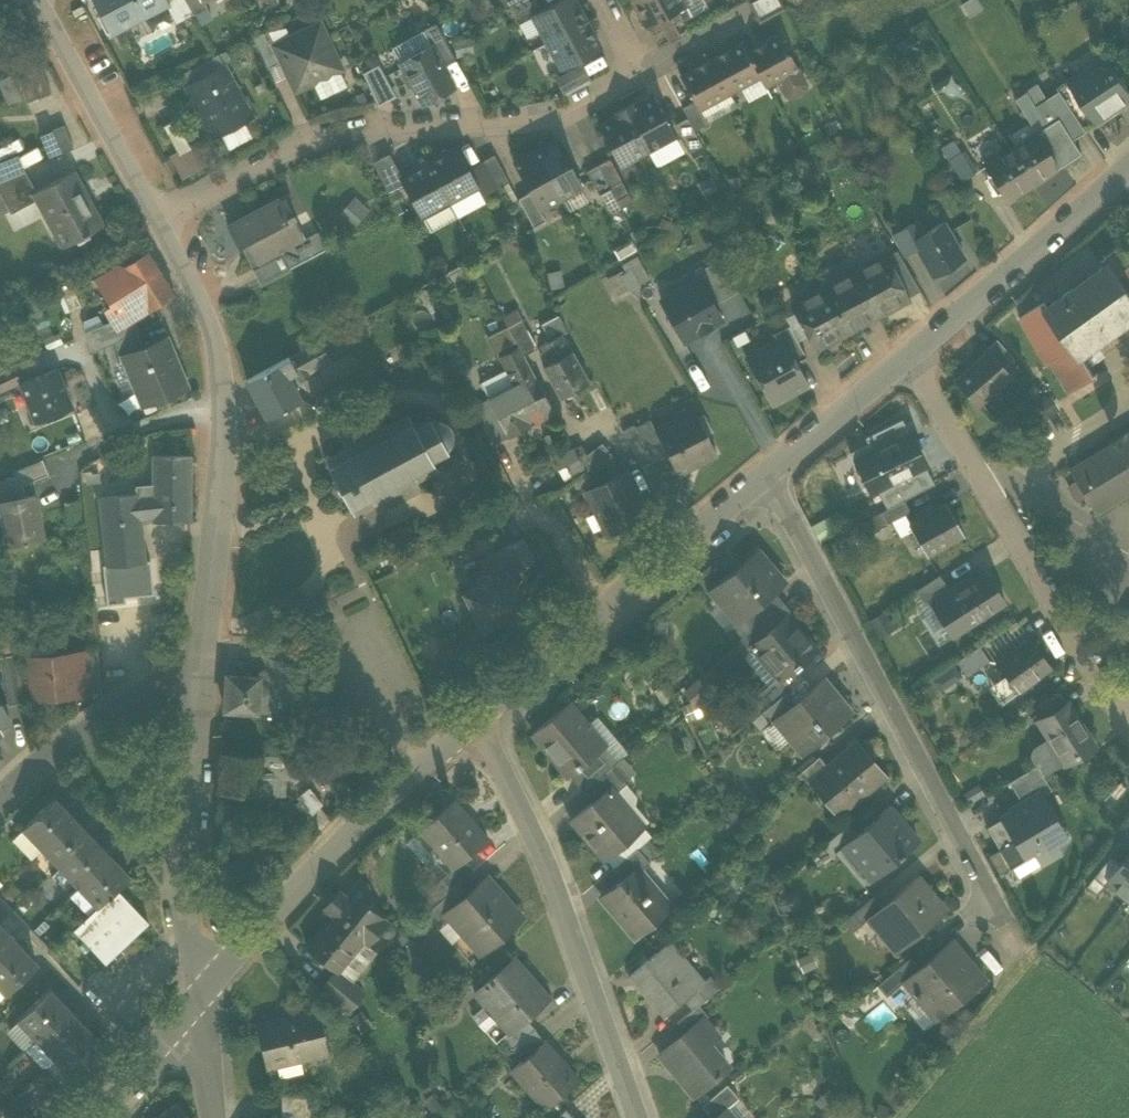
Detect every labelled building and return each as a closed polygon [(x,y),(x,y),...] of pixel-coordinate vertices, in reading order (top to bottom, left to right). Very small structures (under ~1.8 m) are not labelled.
[(115,33),(164,4),(167,2),(165,0),(96,0),(115,33)] [(193,13),(186,0),(165,0),(167,2),(164,4),(176,24),(193,13)] [(193,13),(205,7),(201,0),(186,0),(193,13)] [(510,7),(522,0),(501,0),(506,9),(510,7)] [(536,0),(522,0),(510,7),(516,18),(539,6),(536,0)] [(547,42),(586,21),(574,0),(559,0),(532,15),(533,16),(541,30),(547,42)] [(683,0),(632,0),(646,26),(657,20),(669,14),(686,5),(683,0)] [(702,9),(704,1),(703,0),(683,0),(686,5),(669,14),(674,24),(702,9)] [(756,10),(775,0),(750,0),(756,10)] [(782,0),(775,0),(756,10),(762,21),(786,8),(782,0)] [(960,4),(969,18),(984,8),(979,0),(966,0),(960,4)] [(165,8),(145,18),(152,32),(171,22),(165,8)] [(680,36),(674,24),(669,14),(657,20),(669,42),(680,36)] [(541,30),(533,16),(519,24),(527,38),(541,30)] [(600,48),(586,21),(547,42),(562,69),(600,48)] [(288,75),(295,91),(313,82),(339,70),(342,69),(320,22),(290,36),(273,44),(281,61),(288,75)] [(431,46),(442,65),(455,58),(436,23),(422,31),(430,46),(431,46)] [(286,27),(267,31),(273,44),(290,36),(286,27)] [(252,38),(266,68),(281,61),(273,44),(267,31),(252,38)] [(391,47),(400,63),(430,46),(422,31),(391,47)] [(779,35),(748,52),(748,53),(760,75),(759,76),(764,85),(777,78),(796,68),(779,35)] [(469,36),(452,40),(456,58),(473,53),(469,36)] [(743,43),(712,60),(729,92),(740,86),(759,76),(760,75),(748,53),(748,52),(743,43)] [(413,87),(422,103),(453,86),(442,65),(431,46),(430,46),(400,63),(403,68),(401,74),(407,85),(413,87)] [(180,74),(187,85),(223,65),(217,54),(180,74)] [(1097,124),(1128,103),(1128,91),(1106,55),(1068,80),(1097,124)] [(0,60),(0,72),(12,68),(8,57),(0,60)] [(698,109),(729,92),(712,60),(680,77),(694,101),(698,109)] [(281,61),(266,68),(273,83),(288,75),(281,61)] [(361,72),(376,106),(396,96),(380,63),(361,72)] [(554,78),(563,95),(590,80),(581,63),(554,78)] [(187,85),(215,137),(220,134),(244,121),(251,117),(223,65),(187,85)] [(805,83),(796,68),(777,78),(785,94),(790,97),(804,89),(805,83)] [(27,104),(28,104),(40,99),(52,94),(42,70),(30,75),(17,80),(27,104)] [(339,70),(313,82),(320,98),(347,86),(339,70)] [(11,74),(0,79),(0,88),(8,105),(22,98),(11,74)] [(759,76),(740,86),(748,101),(767,91),(764,85),(759,76)] [(1057,87),(1060,91),(1087,131),(1097,124),(1068,80),(1057,87)] [(1038,133),(1049,127),(1036,106),(1048,98),(1039,84),(1014,99),(1037,133),(1038,133)] [(1074,140),(1087,131),(1060,91),(1048,98),(1061,119),(1074,140)] [(738,107),(729,92),(698,109),(706,124),(738,107)] [(634,102),(624,107),(647,150),(674,135),(653,96),(636,105),(634,102)] [(1061,119),(1048,98),(1036,106),(1049,127),(1061,119)] [(682,107),(695,131),(706,124),(698,109),(694,101),(682,107)] [(620,165),(647,150),(624,107),(614,113),(616,117),(599,126),(620,165)] [(675,124),(690,151),(701,145),(687,118),(675,124)] [(1074,140),(1061,119),(1049,127),(1038,133),(1058,167),(1082,152),(1074,140)] [(164,127),(177,151),(190,144),(177,120),(164,127)] [(244,121),(220,134),(228,150),(252,137),(244,121)] [(64,125),(52,130),(40,135),(50,159),(62,154),(74,149),(64,125)] [(1037,133),(1011,149),(1031,181),(1041,175),(1042,177),(1058,167),(1038,133),(1037,133)] [(674,135),(647,150),(656,167),(684,152),(674,135)] [(940,147),(949,160),(961,153),(952,139),(940,147)] [(557,140),(535,151),(561,198),(580,187),(582,186),(557,140)] [(197,141),(190,144),(177,151),(170,155),(182,178),(209,163),(197,141)] [(456,148),(428,162),(450,201),(477,186),(467,169),(456,148)] [(1021,187),(1031,181),(1011,149),(984,165),(1006,199),(1022,189),(1021,187)] [(539,209),(561,198),(535,151),(514,163),(530,192),(539,209)] [(949,160),(962,181),(974,173),(961,153),(949,160)] [(374,162),(389,194),(406,185),(401,177),(402,177),(389,154),(374,162)] [(483,161),(498,188),(509,182),(494,155),(483,161)] [(24,171),(17,156),(0,163),(0,181),(24,171)] [(609,158),(598,165),(610,188),(617,200),(628,193),(609,158)] [(482,196),(498,188),(483,161),(467,169),(477,186),(482,196)] [(422,216),(450,201),(428,162),(402,177),(401,177),(406,185),(422,216)] [(599,194),(610,188),(598,165),(586,171),(599,194)] [(35,191),(24,171),(0,181),(0,194),(11,214),(37,199),(33,192),(35,191)] [(90,232),(103,225),(74,171),(35,191),(33,192),(37,199),(40,205),(47,202),(70,244),(84,236),(85,237),(91,234),(90,232)] [(711,175),(696,182),(702,196),(717,189),(711,175)] [(450,201),(458,217),(485,202),(482,196),(477,186),(450,201)] [(580,187),(561,198),(568,212),(587,201),(580,187)] [(610,188),(599,194),(610,215),(622,209),(617,200),(610,188)] [(518,199),(533,226),(545,220),(539,209),(530,192),(518,199)] [(370,210),(355,195),(339,213),(354,227),(370,210)] [(246,243),(258,265),(280,253),(305,240),(305,239),(293,218),(295,217),(293,213),(288,216),(278,199),(227,225),(239,247),(246,243)] [(450,201),(422,216),(431,232),(458,217),(450,201)] [(63,247),(70,244),(47,202),(40,205),(63,247)] [(917,248),(933,276),(964,258),(943,222),(924,232),(917,220),(905,227),(917,248)] [(892,234),(905,255),(917,248),(905,227),(892,234)] [(317,232),(305,239),(305,240),(313,255),(326,248),(317,232)] [(613,249),(620,261),(638,251),(631,239),(613,249)] [(305,240),(280,253),(289,268),(313,255),(305,240)] [(1105,265),(1109,262),(1128,289),(1128,256),(1119,247),(1102,261),(1105,265)] [(116,324),(117,326),(118,325),(131,317),(174,291),(150,251),(122,268),(121,266),(97,277),(113,302),(105,307),(106,307),(113,319),(116,324)] [(287,269),(289,268),(280,253),(258,265),(266,280),(287,269)] [(630,269),(639,284),(650,278),(637,255),(626,261),(630,269)] [(793,305),(816,347),(907,298),(884,255),(793,305)] [(699,280),(713,305),(738,291),(720,258),(694,273),(698,280),(699,280)] [(1048,306),(1045,308),(1082,358),(1089,353),(1100,345),(1128,324),(1128,289),(1109,262),(1105,265),(1048,306)] [(263,281),(270,294),(293,281),(287,269),(266,280),(263,281)] [(561,269),(546,272),(551,290),(565,286),(561,269)] [(630,269),(620,275),(630,292),(640,286),(639,284),(630,269)] [(618,299),(630,292),(620,275),(618,272),(607,279),(618,299)] [(661,301),(683,340),(701,330),(701,329),(707,326),(708,326),(721,318),(713,305),(699,280),(698,280),(661,301)] [(60,290),(69,311),(80,306),(72,285),(60,290)] [(1096,362),(1089,353),(1082,358),(1045,308),(1048,306),(1045,302),(1019,318),(1046,364),(1051,362),(1069,392),(1095,377),(1089,367),(1096,362)] [(84,321),(84,332),(102,323),(98,314),(84,321)] [(543,324),(551,339),(561,334),(566,331),(558,316),(543,324)] [(136,329),(131,317),(118,325),(125,336),(136,329)] [(84,332),(86,338),(116,324),(113,319),(102,323),(84,332)] [(325,322),(317,327),(289,341),(296,353),(320,340),(331,334),(325,322)] [(92,352),(104,347),(116,342),(125,336),(118,325),(117,326),(116,324),(86,338),(92,351),(92,352)] [(781,339),(794,364),(806,358),(787,324),(771,332),(776,342),(781,339)] [(517,342),(508,326),(484,338),(493,354),(517,342)] [(320,340),(329,358),(354,345),(345,327),(331,334),(320,340)] [(515,331),(525,351),(534,346),(524,327),(515,331)] [(136,329),(125,336),(116,342),(104,347),(113,368),(125,363),(122,355),(143,347),(136,329)] [(570,351),(561,334),(551,339),(540,344),(544,351),(551,353),(555,359),(570,351)] [(122,355),(125,363),(113,368),(122,391),(135,386),(140,400),(185,382),(174,355),(173,356),(166,340),(168,339),(167,337),(143,347),(122,355)] [(174,355),(168,339),(166,340),(173,356),(174,355)] [(748,357),(772,402),(776,399),(780,400),(788,396),(789,393),(805,384),(794,364),(781,339),(776,342),(748,357)] [(989,349),(1004,366),(1013,358),(996,339),(986,347),(988,349),(989,349)] [(296,353),(289,357),(246,380),(267,417),(300,400),(298,395),(306,390),(298,375),(329,358),(320,340),(296,353)] [(543,366),(555,359),(551,353),(544,351),(540,344),(533,348),(543,366)] [(1089,353),(1096,362),(1107,355),(1100,345),(1089,353)] [(505,369),(514,385),(534,375),(519,346),(499,356),(505,369)] [(953,380),(977,407),(1012,376),(1004,366),(989,349),(988,349),(953,380)] [(543,366),(561,397),(588,382),(570,351),(555,359),(543,366)] [(0,372),(0,391),(20,383),(13,366),(0,372)] [(314,406),(316,411),(351,393),(379,378),(373,367),(316,398),(314,406)] [(20,383),(35,421),(72,407),(56,368),(20,383)] [(480,382),(489,398),(514,385),(505,369),(480,382)] [(535,378),(534,375),(514,385),(489,398),(477,404),(486,419),(491,417),(503,439),(554,413),(536,378),(535,378)] [(472,407),(491,445),(503,439),(491,417),(486,419),(477,404),(472,407)] [(667,453),(677,473),(717,453),(695,410),(655,430),(667,453)] [(374,501),(380,510),(419,489),(414,480),(428,472),(435,485),(441,482),(441,483),(464,471),(451,447),(452,447),(449,441),(450,437),(450,429),(447,424),(443,420),(437,418),(431,418),(431,416),(413,426),(407,414),(386,426),(380,416),(341,437),(346,447),(324,458),(326,461),(327,460),(329,465),(328,466),(330,468),(336,478),(332,480),(340,494),(343,492),(349,502),(348,502),(349,505),(350,504),(353,509),(352,510),(353,513),(374,501)] [(650,419),(635,426),(652,461),(667,453),(655,430),(650,419)] [(869,492),(877,489),(888,484),(872,452),(910,433),(902,419),(865,437),(868,444),(850,452),(869,492)] [(641,467),(652,461),(635,426),(634,424),(623,430),(641,467)] [(872,452),(888,484),(925,466),(926,465),(910,433),(872,452)] [(1128,490),(1128,434),(1069,470),(1094,511),(1128,490)] [(585,456),(590,467),(610,452),(602,442),(585,456)] [(563,482),(585,471),(573,447),(551,458),(563,482)] [(581,474),(589,490),(621,474),(610,452),(590,467),(585,471),(581,474)] [(154,456),(153,495),(153,516),(153,520),(190,520),(190,456),(154,456)] [(15,476),(17,487),(49,474),(43,459),(13,471),(14,476),(15,476)] [(877,489),(887,509),(904,500),(934,484),(925,466),(888,484),(877,489)] [(587,491),(608,533),(645,514),(624,473),(621,474),(589,490),(587,491)] [(20,498),(17,487),(15,476),(14,476),(5,477),(5,480),(0,480),(0,502),(20,498)] [(141,518),(153,516),(153,495),(138,496),(138,494),(100,498),(106,565),(122,564),(145,561),(141,518)] [(20,498),(0,502),(0,516),(6,545),(44,537),(36,495),(20,498)] [(910,512),(904,500),(887,509),(881,512),(887,524),(910,512)] [(64,502),(67,526),(81,525),(78,501),(64,502)] [(909,525),(926,555),(963,535),(946,504),(909,525)] [(510,544),(522,567),(535,560),(522,537),(510,544)] [(462,591),(481,628),(526,605),(510,574),(522,567),(510,544),(479,560),(482,567),(473,572),(478,582),(462,591)] [(729,601),(743,618),(775,592),(785,583),(757,549),(709,589),(720,601),(724,606),(729,601)] [(122,564),(125,597),(154,594),(151,560),(145,561),(122,564)] [(125,597),(122,564),(106,565),(103,565),(106,605),(125,602),(125,597)] [(950,595),(970,625),(1005,602),(986,572),(950,595)] [(916,590),(925,605),(949,589),(939,575),(916,590)] [(743,618),(751,629),(778,606),(783,602),(775,592),(743,618)] [(970,625),(950,595),(934,606),(953,636),(970,625)] [(724,606),(720,601),(709,610),(727,632),(738,623),(724,606)] [(738,623),(743,618),(729,601),(724,606),(738,623)] [(787,616),(778,606),(751,629),(744,635),(754,646),(761,641),(759,639),(787,616)] [(938,645),(953,636),(934,606),(919,615),(938,645)] [(761,641),(788,673),(796,666),(815,650),(787,616),(759,639),(761,641)] [(979,646),(988,660),(996,663),(1030,638),(1018,620),(979,646)] [(291,647),(298,643),(298,635),(292,623),(274,633),(256,641),(263,655),(281,646),(284,651),(291,647)] [(1116,637),(1128,659),(1128,629),(1116,637)] [(13,655),(9,635),(0,637),(0,657),(13,655)] [(754,646),(744,635),(733,643),(743,656),(754,646)] [(1006,677),(1016,691),(1051,666),(1030,638),(996,663),(1006,677)] [(788,673),(761,641),(754,646),(743,656),(769,686),(773,683),(774,685),(788,673)] [(271,669),(280,686),(297,677),(291,664),(284,651),(281,646),(263,655),(271,669)] [(966,675),(988,660),(979,646),(957,661),(966,675)] [(298,660),(291,647),(284,651),(291,664),(298,660)] [(13,655),(0,657),(0,664),(7,705),(21,703),(13,655)] [(71,657),(73,672),(87,670),(86,656),(71,657)] [(31,661),(35,696),(75,692),(73,672),(71,657),(31,661)] [(953,663),(932,677),(940,691),(962,676),(953,663)] [(782,695),(785,693),(804,677),(796,666),(788,673),(774,685),(782,695)] [(276,688),(280,686),(271,669),(259,676),(259,677),(258,700),(276,688)] [(87,670),(73,672),(75,692),(89,690),(87,670)] [(704,672),(682,690),(694,704),(716,686),(704,672)] [(224,710),(257,712),(258,700),(259,677),(226,675),(224,710)] [(813,687),(804,677),(785,693),(794,703),(813,687)] [(1000,703),(1016,691),(1006,677),(990,689),(1000,703)] [(789,736),(803,753),(851,713),(823,679),(813,687),(794,703),(775,719),(776,720),(779,718),(792,734),(789,736)] [(756,698),(765,709),(782,695),(774,685),(773,683),(769,686),(756,698)] [(274,714),(276,688),(258,700),(257,712),(257,713),(274,714)] [(1038,704),(1046,717),(1067,704),(1059,692),(1038,704)] [(785,693),(782,695),(765,709),(761,713),(771,725),(776,720),(775,719),(794,703),(785,693)] [(751,721),(761,713),(765,709),(756,698),(742,710),(751,721)] [(11,722),(0,701),(0,727),(11,722)] [(533,733),(569,775),(598,751),(586,736),(591,730),(586,725),(568,703),(533,733)] [(1048,737),(1063,763),(1093,745),(1068,703),(1067,704),(1046,717),(1038,721),(1048,737)] [(597,717),(586,725),(591,730),(604,746),(598,751),(611,766),(623,756),(627,752),(597,717)] [(779,718),(776,720),(789,736),(792,734),(779,718)] [(776,720),(771,725),(762,732),(776,747),(789,736),(776,720)] [(604,746),(591,730),(586,736),(598,751),(604,746)] [(1043,775),(1063,763),(1048,737),(1034,746),(1031,750),(1031,755),(1037,765),(1043,775)] [(810,781),(839,815),(885,777),(856,743),(827,766),(810,781)] [(569,775),(582,790),(606,770),(611,766),(598,751),(569,775)] [(219,791),(258,794),(261,754),(222,752),(219,791)] [(258,794),(281,795),(283,756),(261,754),(258,794)] [(636,771),(623,756),(611,766),(606,770),(617,783),(612,787),(643,826),(649,821),(636,805),(637,796),(624,780),(636,771)] [(799,773),(808,783),(810,781),(827,766),(819,756),(799,773)] [(1009,782),(1023,805),(1040,795),(1040,796),(1051,789),(1043,775),(1037,765),(1009,782)] [(617,783),(606,770),(582,790),(592,802),(605,790),(607,792),(612,787),(617,783)] [(331,778),(336,799),(348,795),(342,775),(331,778)] [(643,826),(612,787),(607,792),(638,830),(643,826)] [(297,797),(312,815),(320,808),(306,790),(297,797)] [(571,819),(604,858),(605,858),(620,845),(638,830),(607,792),(605,790),(592,802),(571,819)] [(1040,795),(1023,805),(1001,817),(1002,818),(1024,854),(1026,857),(1033,853),(1040,864),(1059,853),(1054,845),(1066,838),(1040,796),(1040,795)] [(23,828),(42,847),(73,818),(54,798),(23,828)] [(420,830),(435,847),(453,868),(463,859),(487,838),(454,800),(420,830)] [(844,848),(870,879),(898,856),(899,856),(918,840),(905,825),(907,824),(896,811),(895,812),(890,806),(856,835),(842,846),(844,848)] [(42,847),(60,867),(91,837),(73,818),(42,847)] [(1024,854),(1002,818),(986,827),(1008,864),(1024,854)] [(824,845),(833,856),(836,854),(844,848),(842,846),(856,835),(847,825),(824,845)] [(247,827),(220,826),(219,850),(246,851),(247,827)] [(638,830),(620,845),(629,855),(637,848),(652,836),(643,826),(638,830)] [(42,847),(23,828),(11,839),(30,859),(42,847)] [(435,847),(420,830),(408,841),(423,858),(435,847)] [(60,867),(79,886),(110,856),(91,837),(60,867)] [(605,858),(613,868),(629,855),(620,845),(605,858)] [(453,868),(435,847),(423,858),(441,878),(453,868)] [(637,848),(629,855),(613,868),(622,879),(638,865),(642,869),(650,863),(637,848)] [(863,885),(870,879),(844,848),(836,854),(863,885)] [(1016,878),(1040,864),(1033,853),(1026,857),(1024,854),(1008,864),(1016,878)] [(129,876),(110,856),(79,886),(98,906),(116,888),(129,876)] [(1122,864),(1112,856),(1087,887),(1097,895),(1110,879),(1122,864)] [(1128,897),(1128,896),(1128,856),(1122,864),(1110,879),(1119,887),(1118,888),(1128,897)] [(453,868),(441,878),(451,890),(452,889),(459,883),(473,870),(463,859),(453,868)] [(601,896),(635,936),(667,909),(653,892),(657,888),(642,869),(638,865),(622,879),(601,896)] [(463,931),(480,952),(521,917),(486,877),(468,893),(460,899),(442,914),(447,920),(450,917),(463,931)] [(896,949),(897,950),(945,911),(916,877),(882,905),(869,916),(869,917),(882,933),(889,927),(903,943),(896,949)] [(429,909),(451,890),(441,878),(419,897),(429,909)] [(468,893),(459,883),(452,889),(460,899),(468,893)] [(148,922),(116,888),(98,906),(73,929),(105,963),(148,922)] [(671,905),(657,888),(653,892),(667,909),(671,905)] [(460,899),(452,889),(451,890),(429,909),(443,924),(447,920),(442,914),(460,899)] [(325,907),(333,914),(363,939),(367,941),(367,942),(385,921),(349,892),(346,896),(339,890),(325,907)] [(852,913),(861,924),(869,917),(869,916),(882,905),(873,895),(852,913)] [(852,932),(861,924),(852,913),(843,921),(852,932)] [(362,940),(363,939),(333,914),(306,947),(337,972),(339,969),(362,940)] [(463,931),(450,917),(447,920),(443,924),(439,928),(451,942),(463,931)] [(0,926),(0,961),(18,945),(0,926)] [(882,933),(896,949),(903,943),(889,927),(882,933)] [(377,952),(362,940),(339,969),(353,981),(377,952)] [(952,940),(949,942),(969,966),(972,964),(952,940)] [(630,975),(664,1016),(685,998),(704,982),(703,981),(670,942),(630,975)] [(920,994),(939,1017),(985,978),(972,964),(969,966),(949,942),(920,967),(903,981),(916,996),(920,994)] [(18,945),(0,961),(0,987),(6,993),(37,964),(18,945)] [(887,976),(896,987),(903,981),(920,967),(910,956),(887,976)] [(508,1032),(509,1033),(526,1019),(549,998),(515,957),(474,993),(508,1032)] [(887,995),(896,987),(887,976),(877,984),(887,995)] [(324,987),(343,1003),(351,993),(332,977),(324,987)] [(685,998),(694,1008),(697,1005),(718,988),(708,977),(703,981),(704,982),(685,998)] [(18,1018),(37,1038),(68,1009),(49,989),(18,1018)] [(936,1020),(939,1017),(920,994),(916,996),(936,1020)] [(936,1020),(916,996),(906,1005),(926,1029),(936,1020)] [(707,1017),(697,1005),(694,1008),(677,1022),(685,1033),(703,1018),(704,1019),(707,1017)] [(495,1021),(482,1006),(471,1015),(484,1031),(495,1021)] [(37,1038),(55,1057),(86,1028),(68,1009),(37,1038)] [(373,1025),(362,1009),(350,1018),(362,1033),(373,1025)] [(257,1024),(266,1066),(327,1054),(319,1012),(257,1024)] [(37,1038),(18,1018),(5,1031),(24,1051),(25,1049),(37,1038)] [(659,1055),(693,1096),(727,1067),(707,1044),(717,1035),(704,1019),(703,1018),(685,1033),(659,1055)] [(502,1037),(511,1048),(534,1028),(526,1019),(509,1033),(508,1032),(502,1037)] [(105,1048),(86,1028),(55,1057),(74,1077),(105,1048)] [(545,1041),(534,1028),(511,1048),(522,1061),(545,1041)] [(55,1057),(37,1038),(25,1049),(44,1069),(55,1057)] [(511,1070),(544,1108),(553,1099),(578,1078),(545,1041),(522,1061),(511,1070)] [(712,1117),(713,1117),(725,1107),(726,1108),(738,1098),(727,1084),(702,1106),(712,1117)] [(310,1094),(281,1095),(282,1117),(310,1117),(310,1094)] [(738,1098),(726,1108),(734,1117),(738,1117),(748,1110),(738,1098)] [(563,1110),(553,1099),(544,1108),(532,1117),(553,1117),(563,1110)] [(177,1101),(156,1117),(189,1117),(177,1101)] [(0,1107),(0,1117),(11,1117),(0,1107)] [(726,1108),(725,1107),(713,1117),(734,1117),(726,1108)] [(563,1110),(553,1117),(570,1117),(563,1110)]
